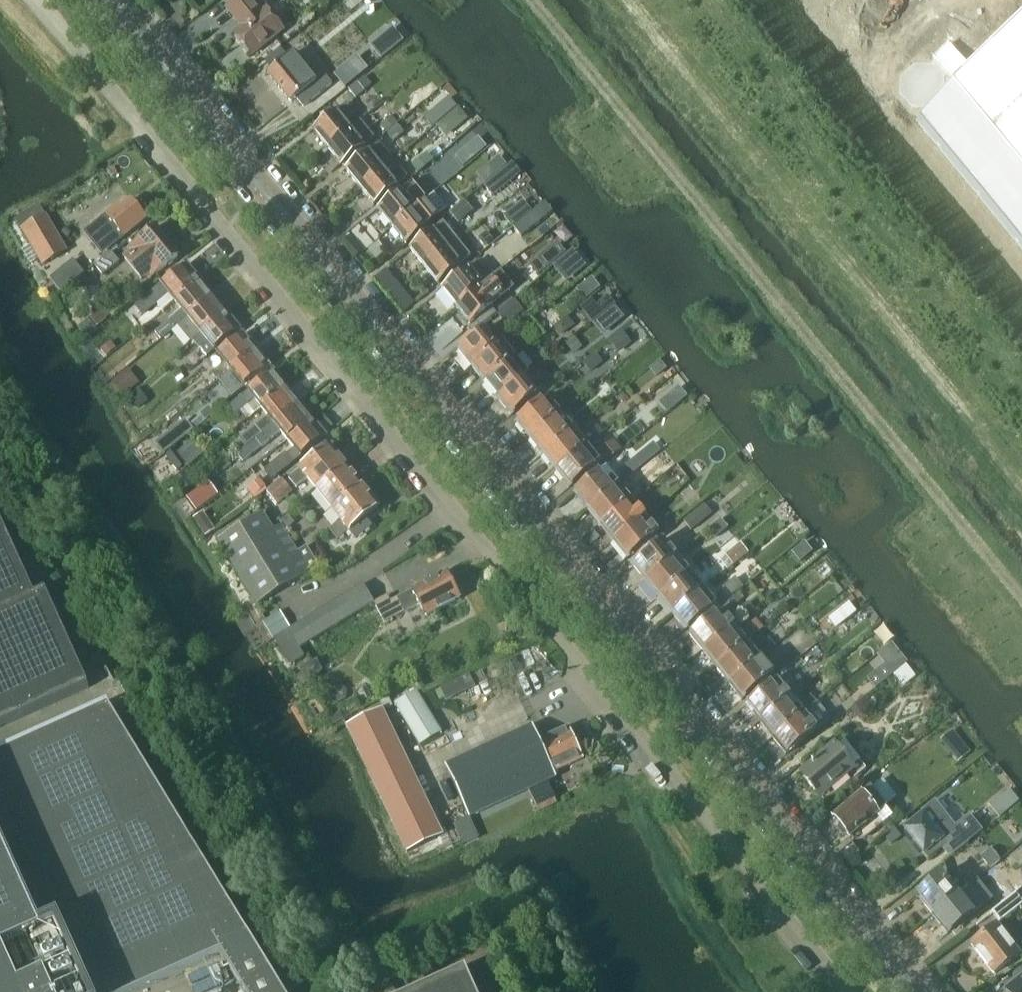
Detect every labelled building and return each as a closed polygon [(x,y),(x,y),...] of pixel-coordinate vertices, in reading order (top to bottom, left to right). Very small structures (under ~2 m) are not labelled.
[(267,8),(262,11),(253,0),(238,0),(229,8),(244,26),(236,33),(254,54),(285,29),(267,8)] [(918,124),(1021,251),(1021,24),(918,124)] [(282,63),(269,74),(292,102),(297,98),(304,107),(332,85),(315,64),(307,70),(294,54),(282,63)] [(366,92),(357,81),(347,88),(356,100),(366,92)] [(351,129),(346,122),(356,114),(347,103),(314,130),(328,147),(351,129)] [(434,109),(424,117),(432,127),(442,118),(434,109)] [(460,109),(450,117),(454,122),(461,123),(467,118),(460,109)] [(386,132),(397,124),(391,117),(381,125),(386,132)] [(351,129),(328,147),(342,164),(375,137),(361,120),(351,129)] [(394,143),(409,130),(402,121),(386,134),(394,143)] [(479,137),(461,153),(468,162),(487,147),(479,137)] [(361,187),(394,160),(380,143),(347,170),(361,187)] [(418,172),(432,161),(427,154),(413,166),(418,172)] [(374,203),(407,177),(394,160),(361,187),(374,203)] [(431,165),(423,172),(428,178),(437,171),(431,165)] [(490,168),(477,178),(483,185),(495,174),(490,168)] [(502,172),(484,186),(493,197),(510,183),(502,172)] [(416,208),(426,200),(412,182),(378,209),(393,227),(416,208)] [(107,214),(91,227),(96,233),(109,249),(147,218),(145,216),(145,212),(141,207),(137,206),(132,200),(123,207),(120,203),(107,214)] [(416,208),(393,227),(406,243),(440,216),(426,200),(416,208)] [(458,224),(473,212),(465,202),(450,214),(458,224)] [(545,203),(514,228),(521,237),(552,213),(545,203)] [(40,206),(16,219),(22,229),(43,265),(67,251),(45,215),(40,206)] [(425,267),(459,241),(444,222),(411,249),(425,267)] [(179,255),(157,227),(133,247),(135,250),(126,258),(143,278),(152,271),(155,274),(179,255)] [(486,234),(479,239),(485,247),(492,241),(486,234)] [(438,283),(472,256),(459,241),(425,267),(438,283)] [(490,262),(504,252),(497,243),(483,253),(490,262)] [(112,253),(95,267),(103,276),(120,262),(112,253)] [(564,259),(554,267),(560,274),(570,267),(564,259)] [(480,287),(490,279),(476,262),(443,289),(456,306),(480,287)] [(176,300),(201,280),(187,264),(135,307),(142,315),(169,293),(176,300)] [(480,287),(456,306),(470,323),(504,296),(512,290),(499,272),(490,279),(480,287)] [(189,317),(207,301),(214,296),(201,280),(176,300),(183,309),(156,331),(162,339),(180,324),(189,317)] [(193,340),(194,339),(226,311),(214,296),(207,301),(189,317),(180,324),(193,340)] [(514,302),(498,314),(506,324),(522,312),(514,302)] [(597,307),(586,316),(593,324),(604,315),(597,307)] [(207,355),(240,329),(226,311),(194,339),(207,355)] [(601,319),(594,325),(601,333),(608,328),(601,319)] [(563,322),(555,328),(559,333),(563,334),(569,329),(563,322)] [(471,368),(503,343),(497,335),(490,341),(482,331),(458,351),(471,368)] [(219,381),(257,350),(244,334),(218,355),(225,364),(212,375),(218,382),(219,381)] [(575,338),(566,346),(572,354),(582,346),(575,338)] [(104,371),(136,347),(130,340),(99,364),(104,371)] [(509,364),(516,359),(503,343),(471,368),(484,384),(509,364)] [(257,350),(219,381),(232,398),(270,366),(257,350)] [(594,356),(584,364),(591,373),(601,364),(594,356)] [(497,400),(529,375),(523,367),(516,373),(509,364),(484,384),(497,400)] [(127,371),(113,383),(123,396),(137,385),(127,371)] [(260,407),(285,386),(273,371),(228,407),(234,414),(253,399),(260,407)] [(511,417),(543,392),(529,375),(497,400),(511,417)] [(196,400),(212,388),(205,380),(190,392),(196,400)] [(288,412),(299,403),(285,386),(260,407),(268,416),(255,427),(261,434),(288,412)] [(146,399),(139,389),(129,396),(137,406),(146,399)] [(242,461),(279,431),(287,439),(312,418),(299,403),(288,412),(261,434),(237,455),(242,461)] [(529,439),(553,419),(560,414),(555,407),(548,412),(540,403),(516,423),(529,439)] [(209,409),(202,415),(206,420),(214,414),(209,409)] [(271,479),(325,435),(312,418),(287,439),(293,448),(264,471),(271,479)] [(542,454),(573,429),(568,423),(561,429),(553,419),(529,439),(542,454)] [(596,425),(586,433),(592,440),(602,432),(596,425)] [(556,472),(587,447),(573,429),(542,454),(556,472)] [(166,437),(156,444),(163,454),(173,446),(166,437)] [(612,442),(600,452),(608,462),(620,451),(612,442)] [(315,488),(345,464),(345,460),(340,454),(336,453),(328,444),(299,468),(288,478),(295,486),(306,477),(315,488)] [(569,488),(600,463),(587,447),(556,472),(569,488)] [(187,464),(176,450),(167,457),(177,471),(187,464)] [(632,474),(644,464),(638,457),(626,466),(632,474)] [(345,464),(315,488),(332,508),(341,519),(329,529),(337,538),(348,529),(356,539),(372,526),(363,516),(378,505),(372,497),(372,493),(366,486),(362,486),(361,484),(346,465),(345,464)] [(588,511),(613,491),(619,486),(613,478),(606,483),(598,474),(574,493),(588,511)] [(275,502),(291,489),(281,477),(265,490),(275,502)] [(601,527),(625,507),(632,501),(626,494),(619,499),(613,491),(588,511),(601,527)] [(625,507),(601,527),(614,543),(645,517),(632,501),(625,507)] [(301,577),(262,511),(217,538),(256,603),(301,577)] [(703,522),(695,512),(683,522),(691,532),(703,522)] [(645,517),(614,543),(627,559),(658,534),(645,517)] [(46,592),(35,597),(0,519),(0,728),(89,688),(46,592)] [(645,582),(677,556),(663,540),(632,565),(645,582)] [(813,552),(805,542),(792,553),(800,563),(813,552)] [(747,553),(740,544),(726,556),(733,565),(747,553)] [(659,599),(690,573),(677,556),(645,582),(659,599)] [(425,615),(459,597),(446,572),(396,598),(393,591),(373,602),(383,622),(419,603),(425,615)] [(672,615),(703,589),(690,573),(659,599),(672,615)] [(373,603),(362,585),(274,640),(290,667),(304,658),(298,648),(373,603)] [(685,631),(717,606),(703,589),(672,615),(685,631)] [(849,603),(841,609),(848,619),(856,612),(849,603)] [(703,652),(734,627),(728,620),(722,625),(714,615),(689,635),(703,652)] [(757,619),(745,629),(752,639),(765,628),(757,619)] [(716,668),(747,643),(734,627),(703,652),(716,668)] [(729,684),(760,659),(747,643),(716,668),(729,684)] [(908,663),(892,643),(877,655),(884,665),(867,679),(875,689),(908,663)] [(742,701),(773,676),(760,659),(729,684),(742,701)] [(800,676),(788,686),(795,694),(806,685),(800,676)] [(760,723),(785,703),(791,698),(785,690),(779,696),(771,686),(747,706),(760,723)] [(441,733),(417,691),(395,704),(419,746),(441,733)] [(785,703),(760,723),(773,739),(797,719),(804,714),(811,708),(817,703),(811,695),(805,700),(798,706),(791,698),(785,703)] [(797,719),(773,739),(786,755),(817,730),(830,719),(817,703),(811,708),(804,714),(797,719)] [(108,705),(0,753),(0,991),(137,991),(220,955),(243,991),(283,991),(108,705)] [(412,852),(440,835),(367,715),(339,732),(412,852)] [(556,777),(554,773),(539,741),(532,726),(445,767),(469,818),(556,777)] [(582,759),(567,728),(539,741),(554,773),(582,759)] [(867,770),(843,740),(801,774),(820,798),(843,779),(848,786),(867,770)] [(961,745),(951,752),(959,762),(969,754),(961,745)] [(850,836),(885,808),(871,789),(835,818),(842,827),(840,830),(844,835),(848,834),(850,836)] [(923,814),(904,830),(928,859),(941,849),(949,858),(968,843),(981,833),(969,818),(956,828),(943,839),(923,814)] [(940,875),(918,894),(926,904),(924,906),(932,916),(957,896),(941,877),(940,875)] [(1020,907),(1021,905),(1021,903),(1015,894),(991,913),(999,923),(1020,907)] [(972,915),(957,896),(932,916),(939,925),(941,923),(949,933),(972,915)] [(1021,952),(1021,943),(1019,939),(1011,945),(1003,934),(1003,933),(997,925),(989,932),(988,931),(971,944),(994,974),(1021,952)] [(465,969),(415,991),(476,991),(465,969)] [(1005,991),(1006,991),(1021,991),(1021,977),(1005,991)]
